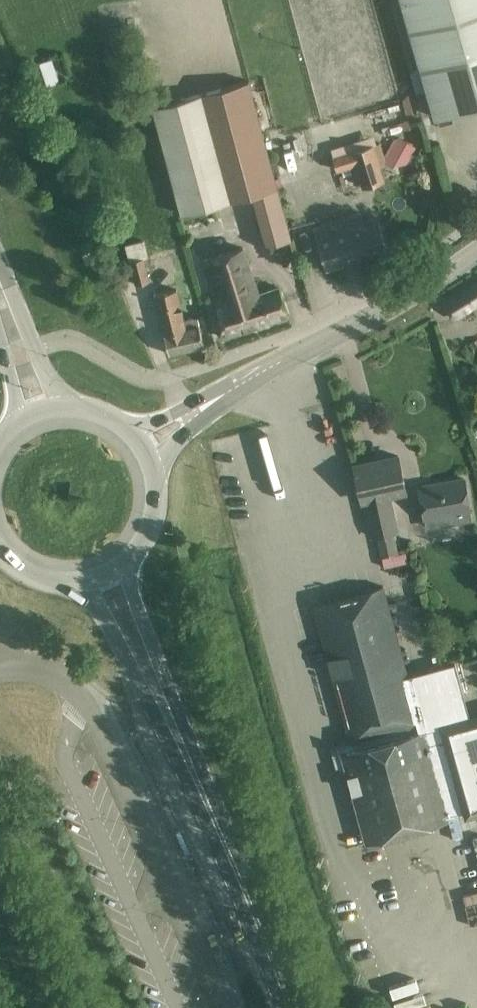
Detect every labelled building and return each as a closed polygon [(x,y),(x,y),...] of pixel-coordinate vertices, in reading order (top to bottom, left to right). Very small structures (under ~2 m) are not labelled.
[(434,118),(476,105),(476,0),(400,0),(434,118)] [(126,28),(110,30),(113,54),(129,51),(126,28)] [(61,56),(41,63),(47,82),(67,76),(61,56)] [(153,107),(182,214),(253,195),(266,245),(291,238),(249,81),(153,107)] [(399,136),(389,154),(406,164),(416,146),(399,136)] [(363,186),(383,180),(372,145),(333,157),(337,170),(356,164),(363,186)] [(362,213),(314,227),(326,270),(388,251),(379,221),(365,225),(362,213)] [(144,241),(126,245),(136,284),(149,281),(143,258),(148,257),(144,241)] [(243,249),(202,262),(219,313),(209,316),(214,331),(224,328),(227,335),(288,315),(280,288),(259,295),(243,249)] [(455,320),(476,307),(476,283),(445,303),(455,320)] [(169,354),(204,345),(197,317),(182,321),(174,289),(155,294),(169,354)] [(354,466),(369,531),(372,530),(374,539),(377,538),(381,556),(383,556),(399,552),(395,534),(400,533),(392,496),(407,492),(398,456),(354,466)] [(420,493),(424,512),(452,507),(455,525),(472,522),(464,479),(430,485),(431,491),(420,493)] [(313,605),(351,741),(351,742),(401,729),(409,757),(429,752),(408,675),(383,586),(313,605)] [(429,752),(447,816),(466,810),(467,814),(476,811),(476,714),(470,716),(455,662),(408,675),(429,752)] [(366,842),(385,837),(448,820),(447,816),(429,752),(409,757),(401,729),(351,742),(351,741),(340,744),(343,753),(342,753),(366,842)] [(465,892),(473,917),(476,916),(476,889),(465,892)]
